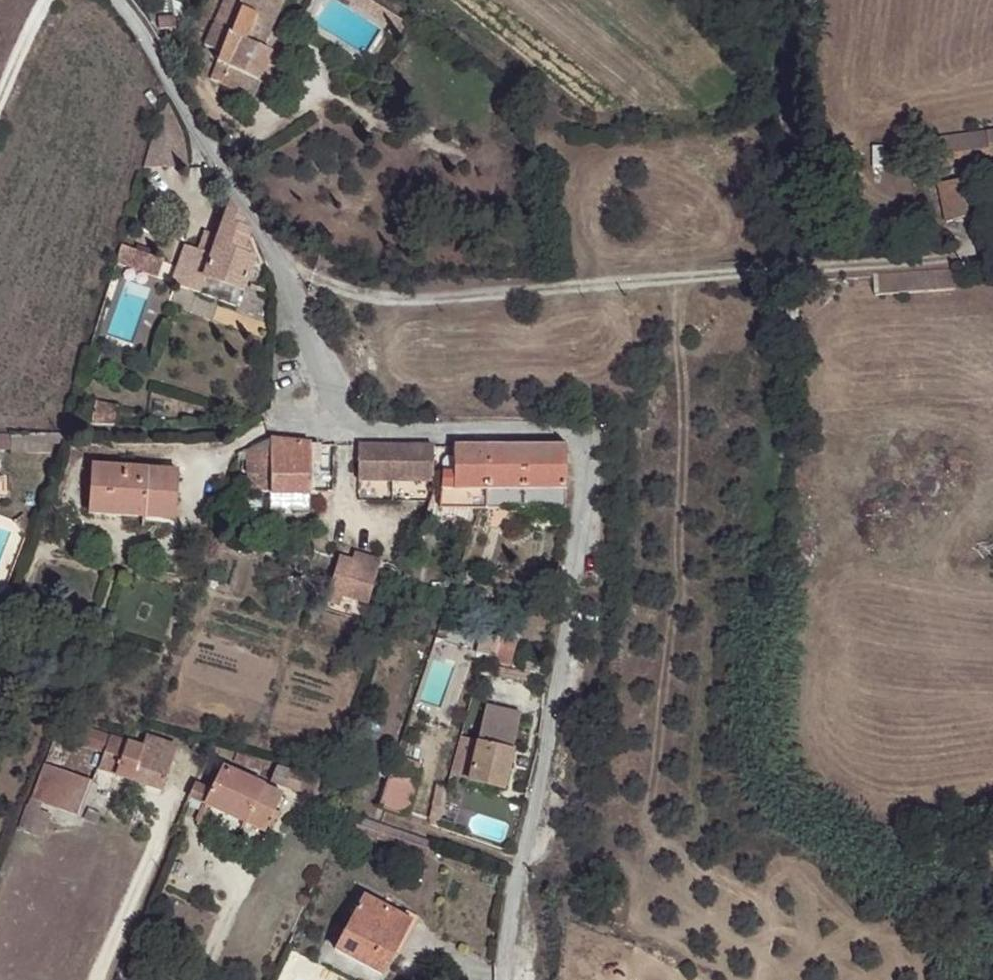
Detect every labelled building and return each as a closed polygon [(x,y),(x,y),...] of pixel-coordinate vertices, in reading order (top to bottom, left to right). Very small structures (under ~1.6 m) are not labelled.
[(204,45),(222,52),(212,79),(227,84),(225,90),(258,104),(266,82),(260,80),(271,49),(264,46),(281,0),(221,0),(204,45)] [(389,31),(397,19),(369,0),(346,0),(389,31)] [(389,31),(386,35),(396,41),(407,27),(397,19),(389,31)] [(160,97),(154,88),(149,91),(155,100),(160,97)] [(161,111),(145,164),(190,163),(189,132),(186,124),(173,103),(169,110),(161,111)] [(935,139),(937,157),(992,152),(992,156),(992,133),(935,139)] [(966,180),(941,185),(948,224),(973,217),(966,180)] [(242,219),(231,200),(218,235),(215,244),(201,239),(198,248),(185,244),(172,282),(198,292),(203,279),(241,293),(244,286),(251,288),(257,269),(251,267),(258,247),(252,237),(238,232),(242,219)] [(204,230),(201,239),(215,244),(218,235),(204,230)] [(163,258),(121,243),(116,261),(158,276),(163,258)] [(957,289),(956,269),(877,274),(878,294),(957,289)] [(94,398),(88,426),(113,425),(118,403),(94,398)] [(66,434),(66,426),(22,426),(23,444),(50,442),(63,440),(66,434)] [(271,440),(268,440),(241,450),(235,467),(249,468),(249,490),(273,491),(271,440)] [(310,443),(271,440),(273,491),(273,493),(310,494),(313,494),(311,445),(310,443)] [(50,442),(23,444),(23,454),(50,455),(50,442)] [(433,447),(358,446),(361,481),(433,482),(433,447)] [(522,447),(525,491),(566,491),(563,446),(522,447)] [(485,447),(453,447),(451,472),(441,472),(439,508),(485,509),(485,490),(485,447)] [(485,490),(525,491),(522,447),(485,447),(485,490)] [(146,501),(176,503),(179,469),(91,463),(88,515),(145,519),(146,501)] [(485,509),(526,510),(525,491),(485,490),(485,509)] [(526,510),(568,511),(566,491),(525,491),(526,510)] [(310,509),(310,494),(273,493),(272,507),(310,509)] [(175,521),(176,503),(146,501),(145,519),(175,521)] [(31,520),(24,512),(15,519),(26,533),(31,520)] [(354,562),(331,556),(319,601),(343,607),(346,598),(371,605),(383,561),(356,554),(354,562)] [(493,661),(510,666),(517,642),(500,635),(493,661)] [(543,666),(527,664),(526,672),(542,674),(543,666)] [(484,708),(483,713),(518,721),(519,716),(484,708)] [(518,721),(483,713),(477,737),(479,738),(478,743),(476,743),(467,781),(467,783),(501,791),(511,751),(509,751),(510,745),(512,746),(518,721)] [(177,747),(146,736),(144,743),(142,747),(60,718),(54,734),(103,753),(98,768),(161,792),(177,747)] [(462,740),(451,777),(467,781),(476,743),(462,740)] [(420,785),(426,766),(408,760),(410,754),(401,751),(393,776),(420,785)] [(31,799),(77,816),(91,779),(43,763),(31,799)] [(270,782),(314,797),(320,782),(276,766),(270,782)] [(210,793),(204,806),(264,834),(271,819),(277,821),(280,815),(275,812),(282,795),(223,767),(210,793)] [(383,809),(406,817),(420,785),(393,776),(383,809)] [(190,799),(204,806),(210,793),(195,786),(190,799)] [(441,811),(447,791),(437,788),(432,807),(441,811)] [(25,805),(18,827),(42,836),(50,814),(25,805)] [(84,818),(95,823),(101,810),(90,805),(84,818)] [(436,828),(441,811),(432,807),(426,824),(436,828)] [(363,817),(349,812),(344,824),(358,829),(363,817)] [(388,951),(405,919),(364,896),(335,948),(383,973),(394,954),(388,951)] [(407,915),(405,919),(388,951),(394,954),(413,918),(407,915)]
